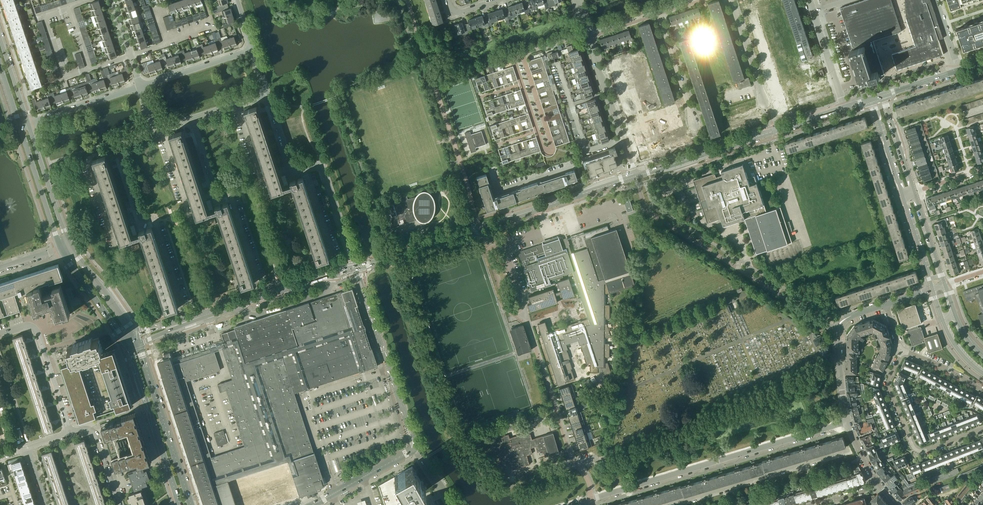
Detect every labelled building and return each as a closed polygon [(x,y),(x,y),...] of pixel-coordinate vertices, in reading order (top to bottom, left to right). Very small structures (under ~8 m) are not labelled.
[(7,16),(18,12),(14,0),(2,0),(7,16)] [(92,10),(101,7),(99,0),(90,3),(92,10)] [(174,2),(177,11),(184,9),(181,0),(180,0),(174,2)] [(184,9),(190,7),(187,0),(181,0),(184,9)] [(228,5),(227,2),(229,2),(229,0),(218,0),(220,5),(217,6),(218,9),(228,5)] [(436,0),(425,0),(427,8),(438,5),(436,0)] [(528,0),(529,3),(526,4),(529,12),(532,11),(532,10),(538,8),(537,6),(536,0),(529,0),(528,0)] [(737,83),(737,81),(744,78),(718,0),(716,0),(707,3),(734,84),(737,83)] [(795,0),(783,0),(787,12),(797,8),(795,0)] [(891,0),(863,0),(840,8),(853,47),(854,50),(851,50),(861,80),(867,79),(868,83),(880,79),(879,75),(884,74),(873,40),(902,31),(891,0)] [(939,39),(943,38),(931,0),(905,0),(906,17),(906,18),(916,46),(892,54),(897,69),(942,55),(944,54),(940,45),(940,43),(939,39)] [(950,11),(961,7),(959,0),(947,0),(950,11)] [(52,2),(46,4),(48,10),(54,8),(52,2)] [(171,13),(177,11),(174,2),(168,4),(171,13)] [(515,5),(518,13),(524,11),(525,14),(526,13),(528,12),(529,12),(526,4),(523,5),(522,2),(515,5)] [(135,9),(133,3),(124,6),(126,12),(135,9)] [(46,4),(40,6),(42,12),(48,10),(46,4)] [(142,7),(144,13),(150,11),(148,5),(146,6),(142,7)] [(224,17),(233,14),(231,8),(229,8),(228,5),(218,9),(219,12),(222,11),(224,17)] [(427,8),(433,24),(443,21),(438,5),(427,8)] [(506,11),(509,19),(512,18),(511,15),(518,13),(515,5),(508,7),(509,10),(506,11)] [(40,6),(34,8),(36,14),(42,12),(40,6)] [(698,6),(666,15),(669,24),(676,22),(676,25),(693,21),(693,20),(701,18),(698,6)] [(92,10),(94,16),(103,13),(101,7),(92,10)] [(803,24),(797,8),(787,12),(792,28),(803,24)] [(137,15),(135,9),(126,12),(128,18),(137,15)] [(495,11),(498,20),(504,17),(505,20),(509,19),(506,11),(503,12),(502,9),(495,11)] [(146,19),(152,17),(150,11),(144,13),(146,19)] [(206,11),(199,13),(201,19),(208,17),(206,11)] [(488,13),(489,16),(486,17),(489,26),(492,25),(491,22),(498,20),(495,11),(488,13)] [(7,16),(13,34),(24,30),(18,12),(7,16)] [(96,22),(105,19),(103,13),(94,16),(96,22)] [(199,13),(193,15),(195,21),(201,19),(199,13)] [(224,28),(234,24),(233,21),(235,20),(233,14),(224,17),(226,23),(223,24),(224,28)] [(130,24),(139,21),(137,15),(128,18),(130,24)] [(193,15),(187,17),(189,23),(195,21),(193,15)] [(486,17),(483,18),(482,15),(475,18),(478,26),(484,24),(485,27),(489,26),(486,17)] [(146,19),(149,25),(155,23),(152,17),(146,19)] [(182,25),(189,23),(187,17),(180,19),(182,25)] [(475,18),(468,20),(469,23),(466,24),(468,32),(469,32),(469,34),(472,33),(471,28),(478,26),(475,18)] [(96,22),(98,28),(107,25),(105,19),(96,22)] [(177,20),(174,21),(176,27),(179,26),(182,25),(180,19),(177,20)] [(132,31),(141,28),(143,27),(141,21),(139,21),(130,24),(132,31)] [(839,39),(834,21),(828,23),(833,41),(839,39)] [(466,24),(463,25),(462,22),(455,24),(458,34),(465,32),(466,33),(468,32),(466,24)] [(648,22),(638,26),(643,42),(654,38),(648,22)] [(151,31),(157,29),(155,23),(149,25),(151,31)] [(957,31),(964,52),(982,46),(982,23),(957,31)] [(808,40),(803,24),(792,28),(797,44),(808,40)] [(107,25),(98,28),(100,34),(109,31),(107,25)] [(134,37),(143,34),(141,28),(132,31),(134,37)] [(151,31),(153,38),(159,36),(157,29),(151,31)] [(612,46),(624,43),(623,39),(631,37),(629,29),(597,37),(599,47),(612,43),(612,46)] [(19,52),(30,48),(24,30),(13,34),(19,52)] [(109,31),(100,34),(102,41),(111,38),(109,31)] [(239,42),(236,32),(233,33),(234,37),(228,39),(231,48),(237,45),(236,43),(239,42)] [(136,43),(145,40),(143,34),(134,37),(136,43)] [(153,38),(155,43),(155,44),(161,42),(159,36),(153,38)] [(224,50),(231,48),(228,39),(222,41),(221,37),(217,38),(221,49),(224,48),(224,50)] [(683,56),(693,53),(687,37),(678,40),(683,56)] [(113,44),(111,38),(102,41),(104,47),(113,44)] [(218,50),(221,49),(217,38),(214,40),(215,43),(209,45),(212,54),(218,52),(218,50)] [(659,54),(654,38),(643,42),(648,57),(659,54)] [(147,46),(145,40),(136,43),(138,49),(147,46)] [(813,56),(808,40),(797,44),(803,59),(813,56)] [(705,43),(699,45),(702,55),(708,53),(705,43)] [(93,50),(93,48),(91,44),(85,46),(87,52),(93,50)] [(115,50),(113,44),(104,47),(106,53),(115,50)] [(206,56),(212,54),(209,45),(203,47),(202,44),(199,45),(202,55),(205,54),(206,56)] [(202,55),(199,45),(196,46),(197,49),(191,51),(194,60),(200,58),(199,56),(202,55)] [(568,52),(570,57),(580,54),(579,49),(573,50),(571,45),(566,46),(567,48),(568,52)] [(36,67),(30,48),(19,52),(25,70),(36,67)] [(95,56),(94,53),(93,50),(87,52),(89,58),(95,56)] [(117,56),(115,50),(106,53),(108,59),(117,56)] [(194,60),(191,51),(185,53),(184,50),(180,51),(184,61),(187,60),(187,62),(194,60)] [(552,53),(552,51),(546,53),(550,64),(555,62),(554,58),(562,55),(562,54),(561,50),(552,53)] [(181,62),(184,61),(180,51),(177,52),(178,55),(172,57),(175,66),(181,64),(181,62)] [(698,69),(693,53),(683,56),(688,73),(698,69)] [(570,57),(572,63),(582,59),(580,54),(570,57)] [(664,70),(659,54),(648,57),(654,73),(664,70)] [(91,64),(98,62),(95,56),(89,58),(91,64)] [(169,68),(175,66),(172,57),(166,59),(165,56),(162,57),(165,67),(168,66),(169,68)] [(527,61),(529,66),(529,65),(537,63),(539,68),(545,66),(542,56),(527,61)] [(154,63),(157,72),(163,70),(162,68),(165,67),(162,57),(159,58),(160,61),(154,63)] [(572,63),(573,68),(584,64),(582,59),(572,63)] [(612,59),(604,61),(633,159),(644,156),(648,156),(648,155),(642,154),(628,108),(628,110),(624,97),(624,98),(620,85),(620,84),(617,74),(618,74),(621,74),(621,73),(623,81),(626,81),(620,60),(612,59)] [(157,72),(154,63),(148,65),(147,62),(143,63),(147,73),(150,72),(150,74),(157,72)] [(586,69),(584,64),(573,68),(575,72),(575,73),(586,69)] [(513,66),(503,69),(505,75),(511,73),(513,81),(513,82),(517,80),(513,66)] [(545,66),(539,68),(531,71),(531,70),(530,70),(532,75),(540,72),(542,77),(548,76),(545,66)] [(43,85),(36,67),(25,70),(31,89),(39,87),(43,85)] [(113,87),(119,84),(116,75),(110,77),(109,74),(106,75),(104,69),(104,70),(109,86),(112,85),(113,87)] [(122,73),(116,75),(119,84),(125,82),(124,80),(128,79),(124,69),(121,70),(122,73)] [(503,69),(494,72),(496,78),(501,76),(504,84),(503,84),(504,85),(508,83),(505,75),(503,69)] [(573,73),(575,79),(587,74),(586,69),(575,73),(575,72),(573,73)] [(703,85),(698,69),(688,73),(694,89),(703,85)] [(96,78),(100,91),(107,88),(106,87),(109,86),(104,70),(100,71),(103,79),(98,81),(97,78),(96,78)] [(669,85),(664,70),(654,73),(659,89),(669,85)] [(494,72),(484,75),(486,81),(492,80),(494,87),(494,88),(499,86),(498,86),(496,78),(494,72)] [(576,84),(578,83),(589,80),(587,74),(575,79),(576,84)] [(485,91),(489,89),(486,81),(484,75),(475,78),(477,85),(477,84),(482,83),(485,90),(485,91)] [(542,77),(534,80),(535,84),(543,82),(545,87),(551,85),(548,76),(542,77)] [(739,89),(750,85),(748,77),(744,78),(737,81),(737,83),(739,89)] [(94,93),(100,91),(96,78),(91,80),(88,81),(87,81),(91,92),(93,91),(94,93)] [(591,85),(589,80),(578,83),(580,88),(591,85)] [(960,86),(963,95),(979,90),(976,80),(960,86)] [(88,93),(91,92),(87,81),(78,84),(82,97),(88,95),(88,93)] [(69,88),(72,98),(75,97),(76,99),(82,97),(78,84),(69,88)] [(545,87),(537,89),(538,94),(546,91),(548,96),(554,94),(551,85),(545,87)] [(580,88),(582,93),(592,90),(591,85),(580,88)] [(675,101),(669,85),(659,89),(664,105),(675,101)] [(694,89),(699,105),(709,102),(703,85),(694,89)] [(944,91),(947,101),(963,95),(960,86),(944,91)] [(69,99),(72,98),(69,88),(66,89),(67,92),(61,94),(64,103),(70,101),(69,99)] [(516,107),(525,104),(520,89),(516,91),(519,99),(514,101),(516,107)] [(581,99),(594,95),(592,90),(582,93),(580,94),(581,99)] [(927,96),(931,106),(947,101),(944,91),(927,96)] [(506,110),(516,107),(514,101),(511,93),(511,92),(507,94),(509,102),(504,104),(506,110)] [(50,94),(54,104),(56,103),(57,105),(64,103),(61,94),(54,96),(53,93),(50,94)] [(50,105),(54,104),(50,94),(47,95),(48,98),(42,100),(45,108),(51,106),(50,105)] [(540,99),(541,103),(549,100),(551,106),(557,104),(554,94),(548,96),(540,99)] [(497,113),(506,110),(504,104),(502,96),(502,95),(497,97),(498,97),(500,105),(495,107),(497,113)] [(911,101),(915,111),(931,106),(927,96),(911,101)] [(35,99),(33,99),(32,100),(35,110),(38,109),(39,110),(45,108),(42,100),(36,102),(35,99)] [(497,113),(495,107),(492,99),(488,100),(491,108),(485,110),(487,116),(497,113)] [(597,104),(595,99),(585,102),(585,103),(587,108),(597,104)] [(911,101),(895,107),(899,116),(915,111),(911,101)] [(699,105),(704,121),(714,118),(709,102),(699,105)] [(543,108),(544,113),(545,113),(544,112),(552,110),(554,115),(560,113),(557,104),(551,106),(543,108)] [(587,108),(588,113),(599,110),(597,104),(587,108)] [(256,107),(243,111),(271,194),(283,190),(283,189),(291,187),(316,263),(329,258),(302,177),(289,182),(290,184),(282,186),(256,107)] [(639,120),(635,109),(629,111),(639,141),(643,140),(645,148),(648,147),(639,120)] [(600,115),(599,110),(588,113),(590,118),(600,115)] [(554,115),(546,118),(546,117),(546,118),(547,122),(548,122),(555,119),(557,125),(563,123),(562,118),(564,117),(563,112),(560,113),(554,115)] [(528,113),(519,116),(521,122),(526,121),(529,129),(528,129),(533,127),(528,113)] [(590,118),(588,118),(590,124),(592,123),(602,120),(600,115),(590,118)] [(519,116),(509,119),(511,125),(517,124),(519,132),(524,130),(523,130),(521,122),(519,116)] [(849,122),(852,132),(868,126),(865,117),(862,118),(860,118),(854,120),(849,122)] [(718,130),(714,118),(704,121),(709,134),(710,137),(719,134),(718,130)] [(509,119),(500,122),(502,129),(507,127),(510,135),(514,134),(514,133),(511,125),(509,119)] [(591,129),(593,128),(604,125),(602,120),(592,123),(590,124),(591,129)] [(504,136),(502,129),(500,122),(490,126),(492,132),(493,132),(492,132),(498,130),(500,138),(505,137),(505,136),(504,136)] [(833,127),(836,137),(852,132),(849,122),(844,124),(844,123),(838,125),(833,127)] [(563,123),(557,125),(549,127),(550,131),(551,131),(558,129),(560,134),(566,132),(563,123)] [(605,130),(604,125),(593,128),(595,133),(605,130)] [(966,128),(968,134),(975,132),(973,126),(966,128)] [(817,132),(820,142),(836,137),(833,127),(828,129),(828,128),(822,130),(822,131),(817,132)] [(595,133),(597,139),(607,135),(605,130),(595,133)] [(207,211),(181,131),(168,136),(195,219),(208,214),(216,212),(241,287),(254,283),(227,202),(214,206),(215,209),(207,211)] [(475,148),(486,144),(481,131),(471,134),(470,131),(464,133),(471,152),(476,151),(476,150),(475,148)] [(918,131),(917,132),(908,134),(906,135),(906,138),(909,137),(910,140),(918,137),(920,136),(918,131)] [(566,132),(560,134),(552,136),(554,141),(562,138),(563,143),(563,144),(570,142),(566,132)] [(801,138),(804,147),(820,142),(817,132),(812,134),(806,136),(801,138)] [(977,138),(975,132),(968,134),(970,140),(977,138)] [(598,144),(609,140),(607,135),(597,139),(598,144)] [(939,144),(942,143),(949,141),(949,140),(947,135),(940,137),(941,140),(938,141),(939,144)] [(541,151),(536,137),(531,138),(532,138),(534,146),(529,148),(531,154),(541,151)] [(919,140),(918,137),(910,140),(907,141),(908,143),(911,142),(912,145),(920,142),(922,141),(921,139),(919,140)] [(796,139),(790,141),(785,143),(788,153),(804,147),(801,138),(796,139)] [(970,140),(972,146),(979,143),(977,138),(970,140)] [(531,154),(529,148),(526,140),(527,140),(526,140),(522,141),(525,149),(520,151),(522,157),(531,154)] [(875,153),(876,153),(874,148),(873,148),(871,140),(861,143),(866,160),(876,157),(875,153)] [(942,143),(944,149),(951,146),(949,141),(942,143)] [(517,143),(513,144),(513,145),(513,144),(516,152),(510,154),(512,160),(522,157),(520,151),(517,143)] [(974,151),(981,149),(979,143),(972,146),(974,151)] [(512,160),(510,154),(508,146),(503,147),(503,148),(504,148),(506,155),(501,157),(502,162),(500,163),(502,168),(504,167),(503,163),(512,160)] [(944,149),(946,154),(953,152),(951,146),(944,149)] [(615,147),(582,158),(583,162),(585,162),(589,175),(597,172),(596,171),(602,169),(603,170),(610,168),(610,167),(617,164),(613,154),(617,153),(615,147)] [(976,157),(982,155),(981,149),(974,151),(976,157)] [(946,154),(948,160),(955,158),(953,152),(946,154)] [(131,236),(105,156),(92,160),(119,243),(132,239),(140,236),(165,312),(178,308),(152,227),(138,231),(139,234),(131,236)] [(879,164),(876,157),(866,160),(872,177),(882,174),(880,169),(881,169),(879,164)] [(926,160),(925,157),(917,160),(914,161),(915,164),(917,163),(918,165),(927,163),(928,162),(928,160),(926,160)] [(948,160),(950,166),(957,163),(955,158),(948,160)] [(959,169),(957,163),(950,166),(946,167),(947,170),(951,169),(952,172),(959,169)] [(693,180),(695,186),(707,223),(721,218),(724,225),(745,218),(757,253),(792,242),(780,207),(766,211),(755,176),(748,178),(743,164),(721,171),(723,175),(716,177),(715,173),(693,180)] [(488,183),(489,183),(486,174),(477,177),(479,185),(478,186),(487,211),(496,208),(495,206),(499,205),(499,207),(500,206),(510,203),(516,201),(524,198),(524,197),(540,192),(540,193),(565,185),(565,184),(577,180),(574,170),(565,173),(566,174),(538,183),(537,182),(520,188),(521,189),(507,193),(493,198),(488,183)] [(931,176),(930,173),(922,176),(919,176),(920,179),(923,178),(923,181),(932,178),(933,178),(933,175),(931,176)] [(882,174),(872,177),(877,194),(887,190),(886,186),(886,185),(884,180),(882,174)] [(971,184),(974,191),(979,190),(977,182),(971,184)] [(966,185),(968,193),(974,191),(971,184),(966,185)] [(960,187),(962,195),(968,193),(966,185),(960,187)] [(960,187),(954,189),(957,197),(958,201),(961,200),(959,196),(962,195),(960,187)] [(949,191),(951,199),(957,197),(954,189),(949,191)] [(889,196),(887,190),(877,194),(883,210),(893,207),(891,202),(891,201),(890,196),(889,196)] [(433,201),(432,199),(422,191),(422,192),(421,192),(420,193),(419,193),(419,194),(418,195),(417,196),(408,198),(407,195),(399,198),(388,201),(386,206),(389,215),(390,218),(392,225),(400,223),(399,220),(406,218),(407,223),(391,228),(431,215),(432,214),(432,213),(432,212),(433,210),(433,209),(433,208),(433,207),(433,206),(433,204),(433,203),(433,202),(433,201)] [(949,191),(943,193),(946,201),(951,199),(949,191)] [(937,194),(940,202),(946,201),(943,193),(937,194)] [(937,194),(932,196),(934,204),(940,202),(937,194)] [(633,210),(628,195),(622,197),(627,212),(633,210)] [(929,206),(932,205),(933,209),(936,208),(934,204),(932,196),(926,198),(929,206)] [(893,207),(883,210),(888,227),(898,224),(896,218),(897,217),(895,212),(894,212),(893,207)] [(936,230),(944,227),(948,226),(945,218),(938,220),(938,223),(935,224),(936,230)] [(900,228),(898,224),(888,227),(894,244),(904,241),(902,234),(900,228)] [(584,237),(584,239),(609,231),(607,225),(584,233),(585,237),(584,237)] [(936,230),(938,235),(946,233),(944,227),(936,230)] [(970,237),(980,234),(978,228),(970,231),(972,234),(970,235),(970,237)] [(543,244),(518,252),(529,285),(531,290),(531,291),(551,284),(550,279),(571,272),(568,279),(555,284),(556,288),(553,289),(553,288),(533,295),(530,295),(528,296),(531,303),(527,304),(529,309),(529,310),(530,311),(533,310),(558,302),(557,299),(556,298),(559,297),(559,298),(579,291),(581,298),(578,298),(578,299),(578,300),(582,300),(588,318),(581,321),(578,322),(578,321),(559,328),(551,330),(551,331),(548,332),(548,331),(545,321),(538,323),(537,323),(541,334),(547,351),(553,372),(558,385),(566,383),(565,380),(567,379),(568,381),(575,379),(572,371),(571,369),(572,368),(570,361),(569,361),(569,359),(570,359),(567,351),(567,352),(566,349),(568,349),(566,344),(578,340),(579,345),(581,345),(581,347),(583,354),(584,354),(584,356),(586,364),(590,362),(591,363),(590,363),(590,372),(598,372),(598,371),(602,369),(604,375),(611,373),(607,362),(604,363),(604,357),(609,357),(609,343),(604,343),(604,339),(611,337),(606,323),(604,324),(604,319),(610,319),(610,304),(604,304),(604,294),(609,293),(613,292),(634,285),(635,285),(634,284),(631,275),(631,273),(628,263),(625,257),(625,256),(616,229),(609,231),(584,239),(587,248),(576,251),(573,252),(572,253),(568,254),(566,248),(564,249),(563,245),(563,243),(564,242),(562,237),(559,238),(554,240),(543,244)] [(940,241),(948,238),(951,237),(949,232),(946,233),(938,235),(940,241)] [(973,239),(974,242),(982,239),(980,234),(970,237),(971,239),(973,239)] [(940,241),(942,246),(954,242),(953,240),(949,241),(948,238),(940,241)] [(982,239),(974,242),(976,248),(982,245),(982,243),(982,239)] [(908,252),(906,246),(904,241),(894,244),(899,261),(909,257),(908,252)] [(944,252),(951,249),(950,246),(955,244),(954,242),(942,246),(944,252)] [(944,252),(946,257),(956,254),(955,252),(953,253),(951,249),(944,252)] [(948,263),(955,261),(954,257),(958,256),(957,254),(956,254),(946,257),(948,263)] [(948,263),(949,269),(961,265),(960,263),(956,264),(955,261),(948,263)] [(0,278),(0,297),(2,297),(8,315),(20,311),(13,292),(18,290),(19,293),(22,292),(22,291),(27,290),(33,288),(34,289),(35,288),(34,286),(39,285),(38,284),(49,280),(50,282),(63,278),(62,274),(61,274),(58,264),(59,264),(9,280),(8,276),(0,278)] [(959,272),(958,269),(962,267),(961,265),(949,269),(951,274),(959,272)] [(903,286),(919,280),(916,271),(900,276),(903,286)] [(884,281),(887,291),(903,286),(900,276),(884,281)] [(868,287),(871,296),(887,291),(884,281),(868,287)] [(33,288),(27,290),(34,312),(40,310),(40,308),(52,304),(56,317),(64,315),(64,316),(70,314),(60,285),(53,287),(53,290),(43,294),(39,284),(39,285),(34,286),(35,288),(34,289),(33,288)] [(963,291),(967,302),(977,298),(982,313),(978,314),(982,325),(982,324),(982,284),(963,291)] [(868,287),(851,292),(855,301),(871,296),(868,287)] [(353,329),(360,326),(362,326),(355,306),(358,305),(352,288),(341,292),(311,302),(312,303),(309,304),(308,302),(243,324),(234,326),(235,329),(238,336),(246,361),(348,328),(353,326),(353,329)] [(838,307),(855,301),(851,292),(835,297),(838,307)] [(907,328),(908,332),(912,346),(925,341),(929,352),(943,348),(939,337),(938,333),(924,337),(922,330),(923,330),(922,328),(921,326),(918,327),(917,324),(922,323),(915,303),(897,309),(903,329),(907,328)] [(855,325),(854,325),(847,334),(846,355),(845,355),(845,374),(856,374),(857,356),(858,356),(858,353),(860,353),(860,349),(858,349),(858,338),(859,337),(863,340),(865,338),(861,335),(861,334),(874,330),(887,326),(873,319),(855,325)] [(519,353),(524,352),(531,350),(523,325),(511,329),(519,353)] [(226,340),(226,341),(227,344),(228,347),(232,345),(263,440),(269,459),(217,476),(201,481),(202,485),(203,489),(213,485),(215,485),(214,484),(228,480),(288,461),(290,469),(291,469),(290,466),(292,466),(296,477),(297,477),(298,477),(299,477),(300,477),(301,477),(302,478),(303,479),(305,480),(307,481),(308,481),(310,482),(311,482),(312,483),(313,483),(313,484),(314,485),(315,486),(315,487),(317,491),(319,489),(321,488),(322,486),(323,483),(323,481),(323,478),(319,480),(318,480),(317,480),(316,480),(315,479),(314,479),(314,478),(313,478),(312,477),(311,477),(310,476),(307,476),(306,475),(304,474),(303,474),(302,473),(301,472),(300,471),(300,470),(299,468),(299,467),(298,466),(298,465),(297,465),(297,464),(295,463),(295,462),(294,462),(294,461),(293,460),(287,442),(285,443),(269,396),(259,365),(282,357),(286,359),(295,388),(292,389),(294,393),(306,389),(311,387),(311,386),(310,386),(309,386),(299,355),(299,354),(299,353),(300,352),(300,351),(324,344),(325,344),(325,343),(333,341),(336,340),(337,340),(338,340),(338,341),(339,341),(340,343),(341,345),(340,345),(341,347),(343,347),(344,347),(347,346),(347,345),(348,346),(349,345),(350,346),(351,347),(351,349),(351,350),(352,354),(353,354),(358,369),(357,370),(358,371),(357,371),(357,372),(362,370),(366,369),(366,368),(366,367),(364,368),(363,365),(364,364),(363,361),(362,361),(362,360),(361,357),(361,356),(361,355),(360,352),(359,352),(360,351),(359,348),(358,348),(353,334),(354,332),(363,329),(362,327),(362,326),(360,326),(353,329),(353,326),(348,328),(246,361),(238,336),(226,340)] [(893,344),(887,326),(874,330),(874,331),(872,335),(874,337),(877,332),(877,333),(881,345),(881,346),(880,346),(876,346),(876,348),(880,348),(881,348),(881,350),(878,354),(877,353),(871,365),(883,371),(888,361),(886,360),(886,358),(889,359),(892,352),(893,344)] [(224,341),(226,341),(226,340),(238,336),(235,329),(221,334),(224,341)] [(366,369),(377,365),(371,348),(369,348),(363,329),(354,332),(353,334),(358,348),(359,348),(360,351),(359,352),(360,352),(361,355),(361,356),(361,357),(362,360),(362,361),(363,361),(364,364),(363,365),(364,368),(366,367),(366,368),(366,369)] [(12,337),(17,353),(27,350),(22,334),(12,337)] [(816,346),(824,342),(821,336),(814,340),(816,346)] [(73,363),(61,367),(79,422),(96,417),(96,416),(94,410),(96,410),(94,403),(91,403),(90,398),(78,362),(85,360),(85,359),(91,357),(91,358),(98,356),(112,396),(109,397),(111,405),(114,404),(116,410),(132,405),(114,349),(102,353),(101,351),(103,351),(99,337),(93,339),(92,338),(72,344),(73,346),(67,348),(71,361),(72,361),(73,363)] [(358,369),(353,354),(352,354),(351,350),(351,349),(351,347),(350,346),(349,345),(348,346),(347,345),(347,346),(344,347),(343,347),(341,347),(340,345),(341,345),(340,343),(339,341),(338,341),(338,340),(337,340),(336,340),(333,341),(325,343),(325,344),(324,344),(300,351),(300,352),(299,353),(299,354),(299,355),(309,386),(310,386),(311,386),(311,387),(357,372),(357,371),(358,371),(357,370),(358,369)] [(217,384),(220,392),(226,390),(240,434),(239,434),(241,438),(242,438),(244,446),(263,440),(232,345),(228,347),(222,348),(232,379),(217,384)] [(823,355),(824,358),(829,356),(828,355),(831,354),(830,351),(829,351),(827,346),(822,348),(819,349),(822,356),(823,355)] [(33,366),(27,350),(17,353),(23,369),(33,366)] [(214,351),(201,355),(207,374),(213,372),(220,370),(217,361),(214,351)] [(201,355),(192,358),(198,377),(207,374),(201,355)] [(319,480),(323,478),(320,469),(314,452),(314,453),(294,393),(292,389),(295,388),(286,359),(282,357),(259,365),(269,396),(285,443),(287,442),(293,460),(294,461),(294,462),(295,462),(295,463),(297,464),(297,465),(298,465),(298,466),(299,467),(299,468),(300,470),(300,471),(301,472),(302,473),(303,474),(304,474),(306,475),(307,476),(310,476),(311,477),(312,477),(313,478),(314,478),(314,479),(315,479),(316,480),(317,480),(318,480),(319,480)] [(192,358),(184,361),(190,380),(198,377),(192,358)] [(902,366),(903,367),(907,368),(911,361),(905,359),(902,366)] [(177,363),(172,361),(161,365),(161,369),(164,378),(167,387),(186,381),(190,380),(184,361),(177,363)] [(910,375),(911,375),(913,371),(917,364),(911,361),(907,368),(912,370),(910,375)] [(915,377),(917,378),(922,367),(923,366),(917,364),(913,371),(911,375),(912,375),(914,371),(917,372),(915,377)] [(23,369),(28,385),(38,382),(33,366),(23,369)] [(917,380),(919,375),(923,377),(927,370),(922,367),(917,378),(916,379),(917,380)] [(927,385),(929,380),(933,373),(927,370),(923,377),(927,379),(925,384),(927,385)] [(899,372),(894,382),(903,382),(905,377),(914,381),(915,379),(906,375),(899,372)] [(933,373),(929,380),(933,382),(931,387),(932,387),(938,376),(933,373)] [(594,376),(590,379),(595,385),(598,383),(594,376)] [(936,384),(940,386),(943,379),(938,376),(932,387),(933,388),(936,384)] [(872,378),(871,382),(867,381),(866,383),(871,384),(878,386),(880,380),(872,378)] [(943,379),(940,386),(944,388),(941,392),(943,393),(949,382),(943,379)] [(217,476),(211,457),(186,381),(167,387),(174,408),(176,408),(177,412),(176,412),(191,459),(191,460),(192,459),(194,463),(193,464),(195,472),(199,482),(201,481),(217,476)] [(43,398),(38,382),(28,385),(33,401),(43,398)] [(947,390),(951,392),(954,385),(949,382),(943,393),(944,394),(947,390)] [(560,391),(561,395),(570,392),(574,391),(571,384),(568,385),(559,388),(558,389),(559,392),(560,391)] [(897,388),(899,394),(906,391),(905,387),(907,386),(906,384),(904,385),(897,388)] [(954,385),(951,392),(955,394),(952,398),(954,399),(960,388),(954,385)] [(881,394),(879,388),(871,386),(869,387),(871,391),(874,397),(881,394)] [(957,395),(962,397),(965,390),(960,388),(954,399),(955,400),(957,395)] [(961,402),(963,398),(967,400),(971,393),(965,390),(962,397),(959,402),(961,402)] [(574,391),(570,392),(561,395),(560,395),(561,398),(562,398),(563,402),(573,399),(576,398),(574,391)] [(908,395),(906,391),(899,394),(901,399),(914,395),(913,393),(908,395)] [(970,408),(971,406),(976,396),(971,393),(967,400),(971,402),(969,407),(970,408)] [(884,399),(881,394),(874,397),(874,399),(872,400),(873,403),(884,399)] [(901,399),(904,405),(911,402),(909,398),(914,396),(914,395),(901,399)] [(972,407),(975,403),(978,405),(982,398),(977,395),(976,396),(971,406),(972,407)] [(39,417),(49,414),(43,398),(33,401),(39,417)] [(573,399),(563,402),(564,405),(565,409),(575,406),(575,405),(578,404),(576,398),(573,399)] [(886,405),(884,399),(873,403),(875,407),(877,406),(878,408),(886,405)] [(913,406),(911,402),(904,405),(906,410),(918,406),(917,404),(913,406)] [(566,412),(568,416),(577,413),(580,412),(578,405),(575,406),(565,409),(566,412)] [(888,410),(886,405),(878,408),(880,412),(875,413),(876,415),(880,413),(888,410)] [(906,410),(908,416),(916,413),(914,409),(919,407),(918,406),(906,410)] [(859,412),(858,410),(850,412),(851,417),(859,414),(865,413),(863,407),(860,407),(861,409),(862,411),(859,412)] [(888,410),(880,413),(882,417),(878,419),(878,420),(890,415),(888,410)] [(908,416),(910,422),(918,419),(916,415),(921,413),(920,411),(916,413),(908,416)] [(569,419),(570,423),(579,419),(583,418),(580,412),(577,413),(568,416),(567,416),(568,419),(569,419)] [(137,466),(151,462),(135,413),(100,424),(101,427),(105,439),(111,459),(115,470),(136,463),(137,466)] [(970,425),(976,423),(973,416),(969,417),(967,413),(966,413),(968,418),(967,418),(970,425)] [(54,430),(49,414),(39,417),(44,434),(54,430)] [(861,421),(859,414),(851,417),(853,423),(858,422),(858,421),(861,421)] [(979,414),(973,416),(976,423),(982,421),(980,415),(979,414)] [(893,421),(890,415),(878,420),(879,422),(883,420),(885,424),(893,421)] [(970,425),(967,418),(964,420),(962,415),(960,416),(965,428),(970,425)] [(961,421),(956,422),(959,430),(965,428),(960,416),(959,416),(961,421)] [(571,426),(572,429),(582,426),(585,425),(583,418),(579,419),(570,423),(569,423),(570,426),(571,426)] [(859,423),(854,425),(856,430),(871,425),(871,423),(875,422),(874,418),(867,419),(868,421),(860,424),(859,423)] [(953,418),(955,423),(951,425),(953,432),(959,430),(956,422),(955,418),(953,418)] [(910,422),(913,427),(925,423),(924,421),(920,423),(918,419),(910,422)] [(887,428),(882,430),(883,432),(895,427),(893,421),(885,424),(887,428)] [(944,427),(940,429),(939,429),(942,436),(948,434),(943,422),(942,423),(944,427)] [(953,432),(951,425),(947,426),(945,422),(943,422),(948,434),(953,432)] [(926,424),(925,423),(913,427),(915,433),(923,430),(921,426),(926,424)] [(936,425),(938,429),(934,431),(937,438),(942,436),(939,429),(940,429),(938,424),(936,425)] [(573,432),(574,436),(584,433),(587,432),(585,425),(582,426),(572,429),(572,430),(573,433),(573,432)] [(873,430),(871,425),(856,430),(859,436),(863,434),(873,430)] [(894,428),(896,433),(891,435),(894,442),(900,439),(895,428),(894,428)] [(218,446),(227,443),(223,430),(214,433),(218,446)] [(915,433),(917,438),(925,435),(923,430),(915,433)] [(891,435),(888,436),(886,431),(884,432),(886,437),(889,444),(894,442),(891,435)] [(937,438),(934,431),(928,433),(931,441),(937,438)] [(575,439),(577,443),(586,440),(589,439),(587,432),(584,433),(574,436),(575,439)] [(527,455),(532,453),(530,448),(535,446),(537,452),(543,450),(545,456),(559,452),(553,433),(532,439),(530,433),(521,436),(520,434),(509,438),(508,434),(500,436),(502,440),(494,442),(501,465),(510,462),(512,469),(529,464),(527,455)] [(872,439),(870,435),(870,434),(868,435),(860,438),(862,443),(872,439)] [(884,446),(889,444),(886,437),(883,438),(881,434),(879,434),(880,436),(881,439),(882,441),(884,446)] [(926,439),(925,435),(917,438),(920,444),(927,441),(926,439)] [(833,439),(827,442),(830,451),(846,446),(843,437),(836,439),(836,438),(836,437),(834,438),(833,438),(833,439)] [(74,442),(80,458),(89,455),(84,439),(74,442)] [(593,446),(600,444),(600,443),(592,446),(589,439),(586,440),(577,443),(576,443),(577,446),(578,446),(579,450),(574,452),(580,450),(592,446),(593,446)] [(865,448),(870,446),(873,445),(875,444),(877,443),(877,442),(875,443),(874,443),(872,439),(862,443),(865,448)] [(244,446),(211,457),(217,476),(269,459),(263,440),(244,446)] [(973,451),(974,451),(976,458),(978,457),(975,450),(979,449),(976,441),(970,443),(973,451)] [(817,444),(810,446),(813,456),(830,451),(827,442),(820,444),(819,442),(820,442),(818,443),(817,443),(817,444)] [(972,459),(970,452),(973,451),(970,443),(965,446),(968,453),(967,454),(970,460),(972,459)] [(870,446),(866,448),(868,453),(869,453),(876,449),(873,445),(870,446)] [(797,461),(813,456),(810,446),(804,448),(803,447),(804,447),(802,447),(802,448),(801,448),(801,449),(794,451),(797,461)] [(962,455),(967,454),(968,453),(965,446),(959,448),(962,455)] [(962,459),(961,456),(962,455),(959,448),(954,450),(958,460),(962,459)] [(876,449),(869,453),(869,454),(872,459),(879,455),(876,450),(876,449)] [(41,453),(47,469),(56,466),(51,450),(41,453)] [(948,452),(951,460),(954,459),(955,462),(958,460),(954,450),(948,452)] [(785,454),(778,456),(781,466),(797,461),(794,451),(787,453),(787,452),(788,452),(786,452),(786,453),(785,453),(785,454)] [(951,463),(950,460),(951,460),(948,452),(943,454),(947,465),(951,463)] [(937,456),(940,464),(942,463),(943,466),(947,465),(943,454),(937,456)] [(80,458),(85,474),(95,471),(89,455),(80,458)] [(879,455),(872,459),(874,464),(875,465),(882,461),(881,460),(879,455)] [(765,471),(781,466),(778,456),(771,458),(771,457),(772,457),(771,456),(769,457),(768,458),(769,459),(762,461),(762,462),(765,471)] [(903,465),(906,464),(908,463),(905,456),(900,458),(903,465)] [(939,468),(938,465),(940,464),(937,456),(931,459),(935,469),(939,468)] [(900,458),(894,460),(897,467),(903,465),(900,458)] [(926,461),(929,468),(932,467),(933,470),(935,469),(931,459),(926,461)] [(23,466),(21,460),(12,463),(14,469),(22,466),(23,466)] [(882,461),(875,465),(875,466),(877,470),(881,468),(882,466),(884,466),(882,461)] [(235,504),(270,504),(294,497),(282,462),(228,480),(235,504)] [(753,465),(746,467),(749,477),(765,472),(765,471),(762,462),(755,464),(755,463),(756,463),(756,462),(753,463),(754,463),(752,464),(753,465)] [(914,464),(917,472),(922,470),(924,476),(926,476),(921,463),(920,462),(914,464)] [(910,468),(912,474),(913,476),(910,477),(909,475),(907,476),(909,480),(916,477),(914,473),(917,472),(914,464),(909,466),(910,468)] [(882,466),(881,468),(877,470),(876,471),(879,474),(887,468),(885,465),(884,466),(882,466)] [(23,468),(22,466),(14,469),(16,475),(24,472),(23,468)] [(47,469),(52,485),(62,482),(56,466),(47,469)] [(132,471),(128,472),(134,491),(142,488),(142,487),(152,484),(148,472),(147,472),(145,466),(140,468),(132,470),(132,471)] [(379,485),(385,504),(406,504),(405,502),(406,501),(408,500),(426,490),(412,466),(406,470),(395,476),(379,485)] [(733,481),(749,477),(746,467),(739,469),(739,468),(740,468),(739,467),(737,468),(736,468),(737,470),(730,472),(733,481)] [(887,468),(879,474),(882,478),(890,472),(889,470),(887,472),(886,470),(889,468),(888,468),(887,468)] [(95,471),(85,474),(90,490),(100,487),(95,471)] [(25,474),(24,472),(16,475),(17,481),(26,478),(25,473),(25,474)] [(720,475),(714,477),(717,486),(733,481),(730,472),(723,474),(723,473),(723,472),(721,473),(720,473),(720,475)] [(890,472),(882,478),(885,482),(887,480),(891,477),(889,474),(891,473),(890,472)] [(849,476),(846,477),(849,486),(854,485),(852,476),(851,473),(849,474),(849,476)] [(866,480),(862,473),(857,474),(859,483),(865,482),(866,480)] [(885,482),(887,485),(890,484),(895,479),(897,478),(894,474),(891,477),(887,480),(885,482)] [(700,491),(717,486),(714,477),(707,479),(707,478),(707,477),(705,478),(704,478),(704,479),(697,482),(700,491)] [(839,479),(836,480),(839,490),(844,488),(841,479),(840,477),(838,477),(839,479)] [(27,479),(26,478),(17,481),(19,486),(28,483),(27,479)] [(905,483),(908,487),(916,484),(915,481),(909,484),(905,478),(903,479),(905,483)] [(898,483),(895,479),(890,484),(887,485),(890,489),(898,483)] [(828,493),(834,491),(831,482),(830,480),(828,480),(829,483),(825,484),(828,493)] [(67,498),(62,482),(52,485),(57,501),(67,498)] [(688,484),(681,486),(684,495),(684,496),(700,491),(697,482),(691,484),(690,482),(691,482),(689,483),(688,483),(688,484)] [(904,491),(907,496),(913,493),(916,492),(924,489),(923,487),(921,482),(916,484),(912,486),(909,487),(903,490),(904,491)] [(28,485),(28,483),(19,486),(21,492),(30,489),(29,485),(28,485)] [(823,494),(820,485),(819,483),(818,483),(817,483),(814,484),(815,487),(818,496),(823,494)] [(890,489),(893,493),(895,491),(899,488),(896,484),(898,483),(890,489)] [(909,487),(908,487),(905,483),(902,486),(904,488),(902,490),(900,488),(899,488),(895,491),(893,493),(897,497),(904,491),(903,490),(909,487)] [(213,485),(203,489),(208,504),(220,504),(213,485)] [(668,500),(684,495),(681,486),(681,485),(674,487),(674,486),(675,486),(674,486),(672,486),(672,487),(671,487),(672,488),(665,490),(668,500)] [(802,501),(807,499),(805,490),(803,485),(798,486),(798,489),(802,501)] [(100,487),(90,490),(95,504),(100,504),(105,503),(100,487)] [(30,491),(30,489),(21,492),(23,498),(32,495),(31,491),(30,491)] [(128,497),(129,502),(131,501),(132,503),(144,499),(141,490),(129,494),(130,496),(128,497)] [(655,493),(649,495),(652,504),(668,500),(665,490),(658,492),(658,491),(658,490),(656,491),(655,492),(655,493)] [(907,496),(904,491),(897,497),(900,501),(907,496)] [(786,504),(787,504),(792,504),(789,495),(788,492),(786,493),(787,495),(784,496),(786,504)] [(974,494),(982,502),(982,494),(981,493),(979,495),(976,492),(974,494)] [(873,495),(866,497),(867,501),(870,500),(875,504),(888,504),(878,493),(875,496),(874,495),(873,495)] [(914,503),(915,502),(919,499),(918,498),(922,496),(921,493),(916,496),(913,497),(912,497),(911,497),(910,497),(909,498),(907,499),(902,503),(904,504),(912,504),(914,503)] [(945,499),(941,502),(937,497),(935,499),(931,494),(926,498),(927,499),(918,504),(949,504),(945,499)] [(982,504),(982,502),(974,494),(972,496),(976,499),(974,501),(979,504),(982,504)] [(32,496),(32,495),(23,498),(25,503),(34,501),(34,500),(32,496)] [(652,504),(649,495),(642,497),(642,496),(642,495),(640,496),(639,497),(639,498),(632,500),(634,504),(650,504),(652,504)] [(967,496),(965,495),(963,497),(962,499),(960,501),(958,503),(956,504),(959,504),(967,496)] [(955,504),(952,501),(949,497),(945,499),(949,504),(955,504)]
